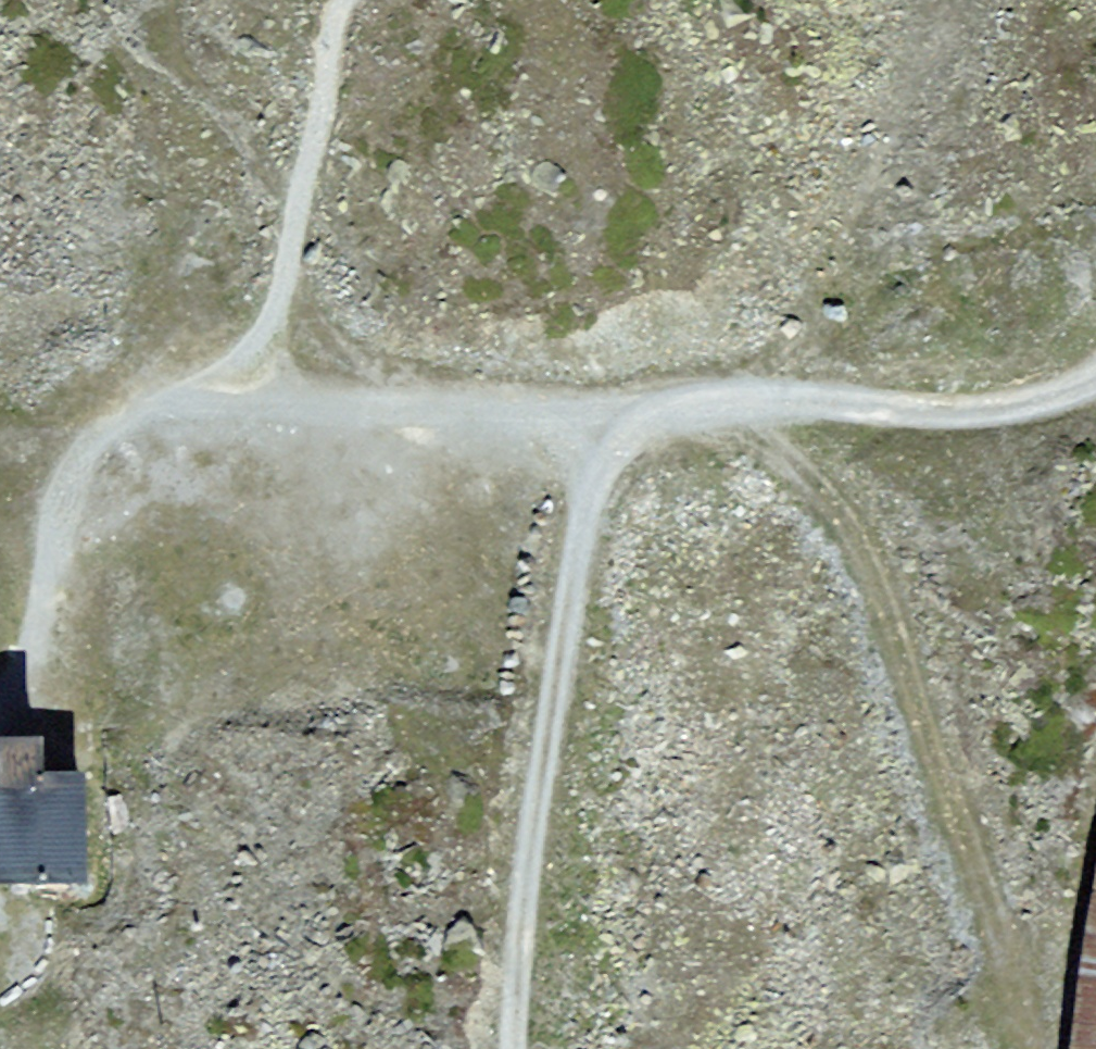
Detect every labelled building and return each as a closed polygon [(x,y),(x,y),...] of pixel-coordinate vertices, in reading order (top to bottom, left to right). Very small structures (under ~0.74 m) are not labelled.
[(82,893),(78,782),(31,783),(30,747),(0,748),(0,896),(82,893)]
